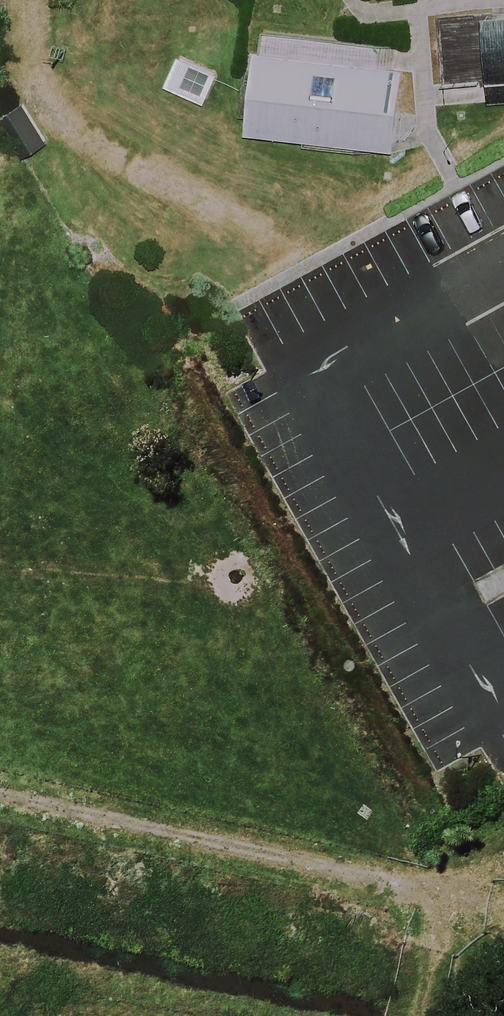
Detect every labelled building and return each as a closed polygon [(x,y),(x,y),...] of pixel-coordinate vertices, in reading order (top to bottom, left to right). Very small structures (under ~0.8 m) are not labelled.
[(468,13),(474,98),(503,96),(503,10),(468,13)] [(412,60),(267,43),(257,125),(322,132),(403,141),(412,60)]
